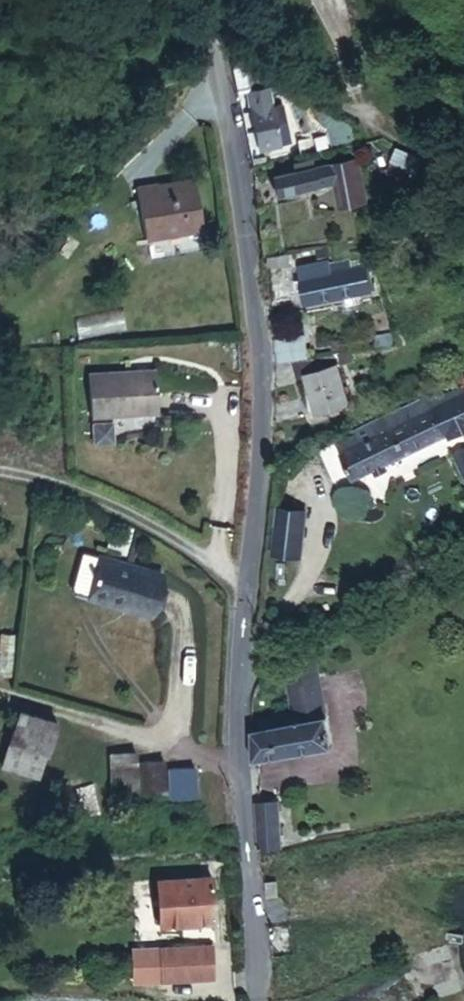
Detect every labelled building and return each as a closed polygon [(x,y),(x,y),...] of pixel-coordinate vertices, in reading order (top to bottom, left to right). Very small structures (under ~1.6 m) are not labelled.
[(234,105),(249,103),(244,55),(228,59),(234,105)] [(296,157),(291,123),(282,124),(279,99),(251,102),(258,162),(296,157)] [(414,176),(422,161),(398,148),(390,162),(414,176)] [(324,212),(351,208),(344,163),(316,168),(320,187),(324,212)] [(265,196),(320,187),(316,168),(262,177),(265,196)] [(142,259),(198,252),(191,203),(134,211),(142,259)] [(265,275),(284,272),(282,255),(263,257),(265,275)] [(299,276),(332,270),(331,263),(298,269),(299,276)] [(305,308),(364,298),(358,265),(332,270),(299,276),(305,308)] [(121,312),(75,316),(77,334),(122,330),(121,312)] [(309,378),(338,370),(333,354),(306,361),(296,363),(300,380),(309,378)] [(319,413),(347,406),(338,370),(309,378),(315,400),(319,413)] [(88,420),(155,415),(152,372),(85,377),(88,420)] [(460,414),(463,412),(463,384),(449,392),(460,414)] [(463,427),(463,422),(460,414),(449,392),(424,406),(422,402),(417,405),(423,417),(438,409),(446,425),(428,436),(433,446),(436,450),(461,437),(458,430),(463,427)] [(311,416),(319,413),(315,400),(307,402),(311,416)] [(342,495),(433,446),(428,436),(446,425),(438,409),(423,417),(417,405),(321,456),(342,495)] [(452,456),(463,480),(463,450),(452,456)] [(262,556),(293,557),(295,512),(264,511),(262,556)] [(61,598),(80,604),(92,564),(74,559),(61,598)] [(80,604),(140,621),(150,580),(92,564),(80,604)] [(295,713),(322,709),(312,664),(280,669),(287,713),(295,713)] [(297,722),(323,719),(322,709),(295,713),(297,722)] [(251,764),(330,748),(323,719),(297,722),(295,713),(287,713),(263,717),(265,732),(247,734),(251,764)] [(40,777),(45,778),(54,745),(17,734),(0,789),(34,799),(40,777)] [(117,815),(141,808),(133,778),(130,768),(106,775),(117,815)] [(141,808),(166,801),(158,771),(133,778),(141,808)] [(176,811),(198,805),(191,775),(168,781),(176,811)] [(260,846),(278,845),(275,800),(258,801),(260,846)] [(275,880),(264,881),(266,896),(276,895),(275,880)] [(165,934),(218,931),(215,886),(162,890),(165,934)] [(138,907),(153,907),(153,889),(138,889),(138,907)] [(165,957),(167,989),(217,986),(215,954),(165,957)]
